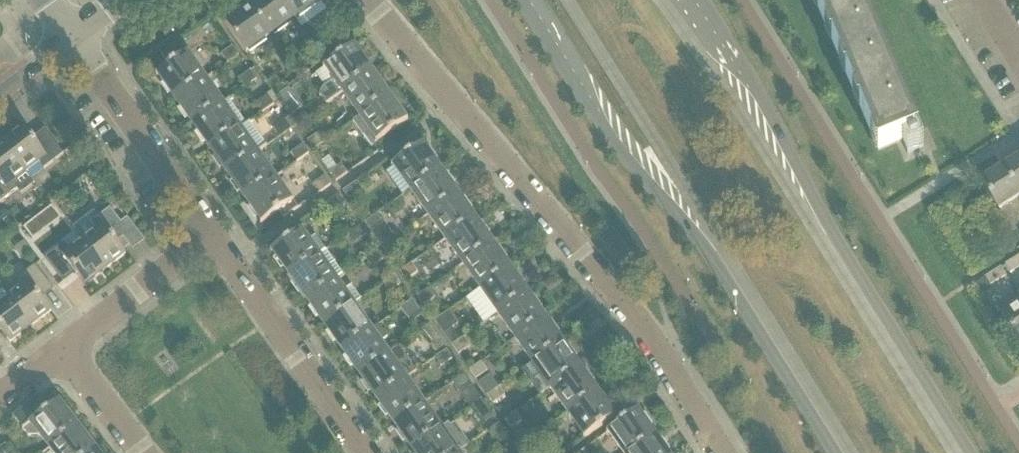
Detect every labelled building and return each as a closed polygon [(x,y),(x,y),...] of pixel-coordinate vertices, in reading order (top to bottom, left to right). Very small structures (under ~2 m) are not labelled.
[(252,9),(271,36),(296,19),(282,0),(264,0),(252,9)] [(296,19),(320,1),(322,4),(322,3),(320,0),(282,0),(296,19)] [(879,150),(907,138),(913,151),(924,146),(918,132),(914,134),(857,0),(815,0),(879,150)] [(271,36),(252,9),(228,26),(226,24),(225,24),(246,54),(271,36)] [(159,76),(176,100),(205,80),(188,56),(189,54),(189,53),(187,55),(178,42),(161,54),(170,67),(156,76),(157,78),(159,76)] [(316,48),(324,60),(334,54),(325,42),(316,48)] [(221,55),(228,64),(240,55),(233,46),(221,55)] [(327,104),(343,93),(371,73),(354,49),(356,47),(356,46),(326,67),(335,80),(323,88),(321,95),(327,104)] [(292,66),(300,78),(309,71),(301,60),(292,66)] [(239,79),(245,88),(257,80),(250,71),(239,79)] [(343,93),(361,117),(389,97),(371,73),(343,93)] [(276,77),(267,84),(275,95),(283,89),(276,77)] [(176,100),(193,125),(222,104),(205,80),(176,100)] [(256,103),(262,112),(274,103),(267,94),(256,103)] [(293,97),(284,104),(292,116),(302,109),(293,97)] [(389,97),(361,117),(354,122),(364,137),(365,136),(372,147),(409,121),(408,120),(406,121),(389,97)] [(193,125),(210,149),(247,124),(230,99),(222,104),(193,125)] [(291,117),(297,126),(308,117),(302,109),(291,117)] [(273,128),(280,137),(292,129),(285,120),(273,128)] [(228,174),(257,154),(267,146),(250,122),(247,124),(210,149),(228,174)] [(19,130),(3,142),(26,173),(39,163),(44,169),(48,166),(64,154),(45,130),(45,129),(44,130),(46,133),(35,142),(33,139),(26,130),(23,127),(19,130)] [(308,142),(314,150),(326,142),(320,134),(308,142)] [(18,189),(13,183),(26,173),(3,142),(0,145),(0,203),(18,189)] [(396,168),(412,191),(440,171),(423,147),(425,145),(424,144),(392,167),(392,168),(394,167),(396,168)] [(291,153),(297,162),(309,154),(302,145),(291,153)] [(228,174),(245,199),(274,178),(257,154),(228,174)] [(1002,169),(1018,195),(1018,160),(1004,170),(1003,168),(1002,169)] [(330,173),(336,182),(348,174),(342,164),(330,173)] [(402,197),(412,191),(396,168),(386,175),(402,197)] [(1002,169),(1003,170),(983,183),(982,182),(981,182),(998,210),(999,209),(999,208),(1018,195),(1002,169)] [(412,191),(429,216),(458,195),(440,171),(412,191)] [(313,185),(320,194),(331,186),(325,176),(313,185)] [(274,178),(245,199),(262,223),(260,224),(261,225),(279,213),(284,219),(298,209),(298,208),(296,209),(292,204),(294,202),(293,201),(291,202),(274,178)] [(355,183),(343,192),(350,201),(362,192),(355,183)] [(338,195),(326,203),(333,213),(344,205),(338,195)] [(429,216),(446,240),(475,220),(458,195),(429,216)] [(50,208),(32,222),(40,232),(58,219),(50,208)] [(96,230),(82,240),(106,270),(126,254),(120,247),(117,242),(114,239),(121,234),(126,230),(123,225),(121,223),(110,208),(94,221),(91,223),(96,230)] [(377,215),(365,223),(366,223),(371,231),(383,223),(377,215)] [(0,223),(0,226),(7,236),(18,228),(10,216),(0,223)] [(96,230),(91,223),(94,221),(91,216),(74,229),(82,240),(96,230)] [(446,240),(464,265),(492,245),(475,220),(446,240)] [(126,230),(121,234),(135,252),(146,244),(128,221),(123,225),(126,230)] [(32,222),(23,229),(31,240),(40,232),(32,222)] [(371,231),(382,247),(393,239),(383,223),(371,231)] [(360,226),(348,235),(354,243),(366,235),(360,226)] [(273,253),(290,277),(326,251),(316,236),(308,242),(301,233),(303,231),(303,230),(292,238),(288,232),(268,245),(273,252),(270,253),(271,254),(273,253)] [(394,239),(382,247),(383,248),(388,256),(400,248),(394,239)] [(64,243),(45,258),(52,267),(64,283),(65,282),(62,279),(73,270),(76,274),(85,286),(106,270),(82,240),(69,250),(64,243)] [(31,254),(23,243),(13,250),(21,261),(31,254)] [(464,265),(481,290),(510,269),(492,245),(464,265)] [(290,277),(308,301),(336,281),(343,276),(326,251),(290,277)] [(384,260),(377,251),(365,259),(372,268),(384,260)] [(1006,264),(1011,273),(1018,268),(1018,256),(1006,264)] [(411,264),(400,272),(400,273),(406,281),(418,273),(411,264)] [(21,287),(8,297),(31,327),(51,312),(42,300),(40,296),(51,288),(53,291),(54,290),(42,274),(35,266),(16,280),(21,287)] [(1001,268),(985,277),(990,286),(1006,276),(1001,268)] [(481,290),(498,314),(527,294),(510,269),(481,290)] [(395,276),(383,284),(389,293),(401,285),(395,276)] [(308,301),(325,326),(353,306),(361,300),(351,287),(343,292),(336,281),(308,301)] [(429,289),(417,297),(418,298),(423,305),(435,297),(429,289)] [(498,314),(481,290),(469,297),(487,322),(498,314)] [(498,314),(516,339),(545,319),(527,294),(498,314)] [(1,331),(10,343),(31,327),(8,297),(0,302),(0,329),(1,331)] [(412,300),(401,309),(411,323),(422,315),(412,300)] [(1002,316),(1018,343),(1018,305),(1002,316)] [(325,326),(342,350),(370,331),(353,306),(325,326)] [(449,311),(435,321),(435,322),(444,334),(450,329),(458,324),(449,311)] [(516,339),(533,364),(562,343),(545,319),(516,339)] [(342,350),(360,375),(388,355),(380,344),(388,338),(378,325),(370,331),(342,350)] [(429,325),(422,330),(437,352),(445,346),(429,325)] [(444,334),(452,346),(459,341),(450,329),(444,334)] [(459,341),(452,346),(458,355),(470,347),(463,338),(459,341)] [(533,364),(550,388),(580,368),(562,343),(533,364)] [(360,375),(377,399),(405,380),(416,372),(399,347),(388,355),(360,375)] [(447,350),(435,358),(442,367),(453,359),(447,350)] [(481,363),(469,371),(470,372),(476,380),(487,372),(481,363)] [(550,388),(568,413),(597,392),(580,368),(550,388)] [(464,375),(453,383),(459,392),(471,384),(464,375)] [(487,396),(498,387),(491,377),(479,385),(487,396)] [(377,399),(394,424),(422,404),(405,380),(377,399)] [(482,399),(471,384),(459,392),(470,408),(482,399)] [(498,387),(487,396),(493,404),(505,396),(498,387)] [(597,392),(568,413),(585,438),(617,416),(616,415),(614,417),(597,392)] [(41,437),(50,448),(77,427),(59,404),(61,402),(60,401),(50,409),(42,399),(40,401),(38,398),(21,411),(23,414),(20,415),(22,418),(17,422),(23,429),(23,430),(23,431),(24,430),(29,437),(41,437)] [(496,419),(482,400),(470,408),(484,427),(496,419)] [(394,424),(412,448),(440,429),(422,404),(394,424)] [(623,452),(631,452),(654,436),(637,413),(640,411),(639,409),(607,432),(623,452)] [(516,412),(504,420),(504,421),(510,429),(522,421),(516,412)] [(412,448),(415,452),(457,452),(469,445),(455,424),(451,427),(448,424),(440,430),(440,429),(412,448)] [(499,424),(487,432),(494,441),(505,433),(499,424)] [(53,452),(93,452),(95,451),(77,427),(50,448),(53,452)] [(654,436),(631,452),(666,452),(654,436)] [(522,445),(527,452),(528,452),(538,446),(532,437),(522,445)] [(5,444),(0,449),(0,452),(12,452),(5,444)]
